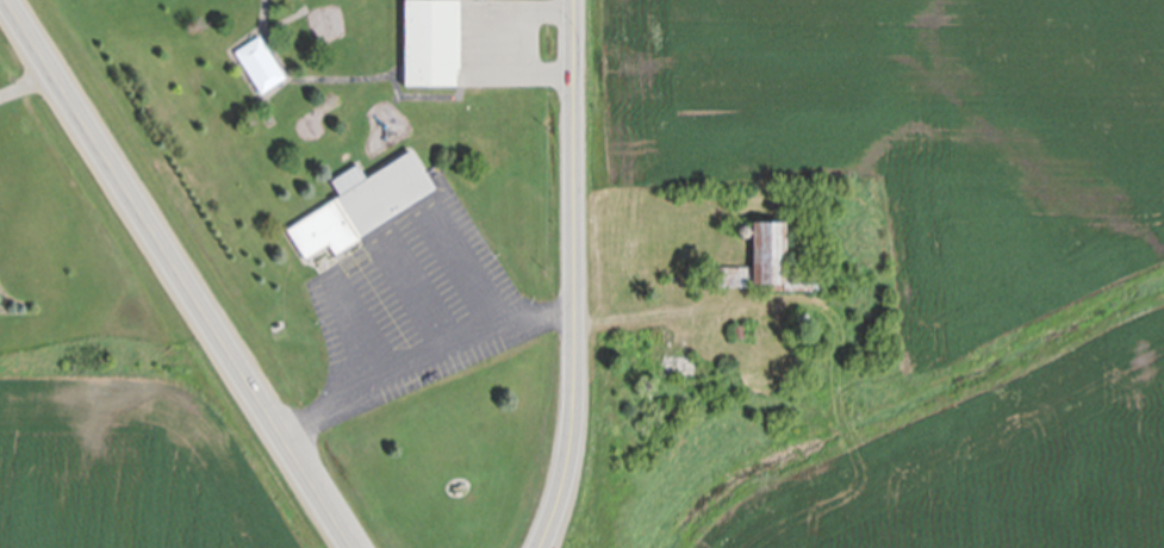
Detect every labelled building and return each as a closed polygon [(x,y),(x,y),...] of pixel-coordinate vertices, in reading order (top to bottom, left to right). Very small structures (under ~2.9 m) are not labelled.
[(419,10),(421,95),(473,95),(472,10),(419,10)] [(262,91),(236,49),(260,33),(287,75),(262,91)] [(299,237),(317,268),(342,253),(347,260),(449,197),(425,160),(381,187),(371,172),(346,187),(355,203),(299,237)] [(710,264),(753,264),(753,218),(786,218),(786,273),(813,273),(813,274),(822,274),(822,288),(789,288),(789,292),(783,292),(783,288),(762,288),(762,285),(710,285),(710,264)] [(749,230),(748,231),(748,232),(746,233),(745,233),(742,233),(741,233),(739,232),(737,230),(737,228),(737,226),(737,224),(740,223),(741,222),(742,222),(745,222),(746,222),(747,223),(748,224),(749,225),(749,228),(749,230)] [(796,313),(809,312),(810,326),(796,326),(796,313)] [(735,337),(734,324),(743,323),(745,336),(735,337)] [(694,377),(694,354),(661,354),(661,325),(639,324),(639,377),(694,377)]
